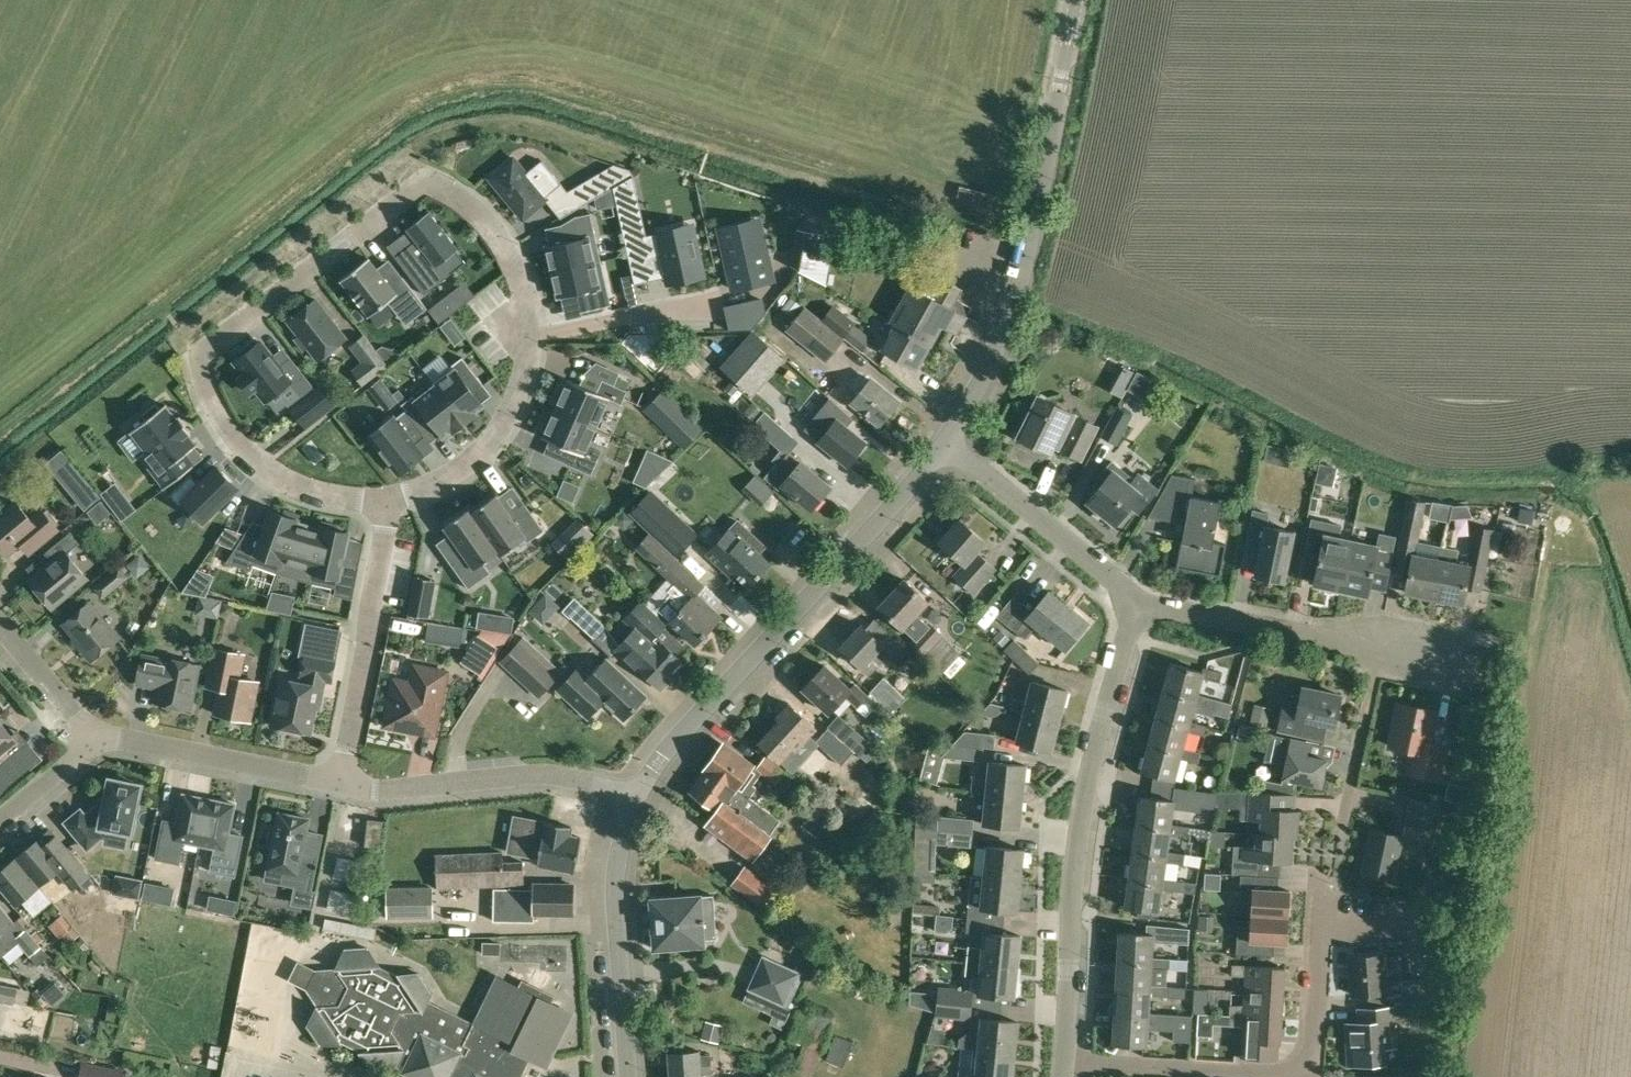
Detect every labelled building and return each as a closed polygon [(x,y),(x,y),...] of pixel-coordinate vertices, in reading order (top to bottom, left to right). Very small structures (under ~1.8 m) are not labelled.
[(594,157),(581,153),(578,161),(591,165),(594,157)] [(513,158),(489,177),(523,218),(546,198),(545,197),(561,184),(541,160),(526,173),(513,158)] [(567,191),(577,208),(633,175),(629,169),(613,164),(567,191)] [(639,203),(618,208),(630,261),(651,256),(661,253),(666,277),(668,283),(703,275),(697,245),(692,224),(686,226),(656,232),(657,233),(646,235),(639,203)] [(394,256),(423,294),(450,273),(441,261),(457,248),(428,211),(405,229),(414,240),(394,256)] [(549,245),(546,246),(552,272),(601,261),(590,213),(575,216),(561,224),(565,241),(549,245)] [(741,224),(720,229),(733,289),(772,280),(760,228),(743,232),(741,224)] [(803,243),(798,269),(799,270),(826,285),(835,235),(818,232),(805,230),(803,243)] [(390,287),(368,258),(341,279),(369,316),(396,295),(414,318),(427,308),(403,277),(390,287)] [(601,261),(552,272),(557,297),(577,293),(581,312),(611,305),(601,261)] [(934,278),(914,267),(904,285),(908,287),(889,321),(894,324),(880,348),(917,368),(930,344),(931,345),(942,326),(956,334),(966,316),(952,309),(963,289),(936,274),(934,278)] [(637,294),(627,296),(630,305),(639,303),(637,294)] [(446,296),(428,309),(439,323),(456,309),(446,296)] [(792,315),(801,304),(791,296),(782,307),(792,315)] [(318,360),(346,338),(315,299),(288,321),(299,335),(295,338),(304,350),(308,347),(318,360)] [(749,302),(754,324),(764,312),(761,299),(749,302)] [(852,325),(849,323),(850,322),(829,305),(821,315),(842,332),(844,334),(843,336),(844,338),(861,352),(872,339),(853,323),(852,325)] [(844,338),(843,336),(805,306),(785,330),(825,362),(844,338)] [(439,325),(447,335),(458,326),(450,317),(440,325),(439,325)] [(729,365),(726,369),(756,397),(759,393),(757,392),(768,381),(769,382),(790,360),(761,332),(740,354),(741,356),(731,367),(729,365)] [(305,392),(274,355),(267,361),(267,360),(253,345),(252,346),(249,343),(237,352),(240,355),(234,359),(248,375),(244,378),(256,392),(260,389),(267,398),(270,396),(276,404),(289,393),(285,387),(289,384),(299,397),(305,392)] [(373,376),(388,365),(380,354),(365,366),(373,376)] [(474,393),(484,385),(462,357),(451,366),(452,368),(433,382),(436,385),(464,422),(476,413),(475,411),(483,405),(474,393)] [(399,368),(388,378),(398,389),(409,379),(399,368)] [(613,384),(626,390),(630,381),(617,376),(613,384)] [(899,401),(871,378),(859,391),(848,383),(837,396),(855,410),(857,407),(879,425),(899,401)] [(562,381),(553,401),(557,404),(556,408),(596,426),(608,398),(620,403),(626,390),(613,384),(602,379),(597,391),(568,379),(566,383),(562,381)] [(417,400),(413,395),(401,404),(407,411),(423,432),(434,424),(443,436),(452,429),(453,431),(464,422),(436,385),(417,400)] [(293,407),(305,424),(331,406),(318,388),(293,407)] [(1081,461),(1099,426),(1075,414),(1037,395),(1016,437),(1050,454),(1054,446),(1058,448),(1058,449),(1081,461)] [(136,455),(163,487),(185,469),(176,458),(180,454),(171,443),(187,430),(175,415),(172,417),(161,404),(156,408),(151,402),(137,414),(141,420),(127,431),(143,450),(136,455)] [(1116,445),(1132,415),(1116,405),(1100,436),(1116,445)] [(549,410),(540,430),(545,432),(542,438),(567,449),(561,462),(589,474),(601,449),(588,443),(596,426),(556,408),(554,412),(549,410)] [(836,420),(823,410),(812,424),(824,434),(817,442),(847,466),(866,442),(836,419),(836,420)] [(400,475),(423,457),(415,447),(427,438),(423,432),(407,411),(395,420),(393,418),(371,436),(385,454),(383,455),(392,467),(394,466),(400,475)] [(781,451),(794,437),(769,414),(756,429),(781,451)] [(800,461),(789,451),(782,459),(780,458),(763,477),(778,490),(782,486),(811,510),(831,486),(800,461)] [(1133,477),(1127,473),(1111,460),(1092,483),(1099,488),(1087,502),(1114,524),(1129,507),(1138,514),(1159,488),(1138,471),(1133,477)] [(103,492),(75,461),(61,473),(89,504),(103,492)] [(1333,487),(1338,466),(1319,462),(1314,483),(1333,487)] [(190,473),(169,494),(178,504),(182,499),(201,519),(236,485),(217,466),(199,483),(190,473)] [(1219,575),(1225,544),(1213,541),(1220,501),(1191,496),(1195,478),(1189,477),(1171,474),(1159,497),(1185,502),(1189,502),(1185,523),(1176,567),(1219,575)] [(556,495),(573,502),(580,486),(564,479),(556,495)] [(652,483),(627,507),(676,556),(701,532),(652,483)] [(126,495),(111,506),(121,520),(136,509),(126,495)] [(496,495),(472,512),(498,551),(500,555),(524,538),(527,542),(544,530),(526,505),(510,516),(497,497),(496,495)] [(1311,496),(1309,509),(1316,511),(1319,498),(1311,496)] [(1433,598),(1443,546),(1434,544),(1417,540),(1422,515),(1417,514),(1419,502),(1407,499),(1404,512),(1405,512),(1400,539),(1399,539),(1392,573),(1407,577),(1404,592),(1433,598)] [(16,501),(0,515),(0,546),(7,555),(20,543),(29,554),(58,529),(42,510),(31,519),(16,501)] [(466,510),(445,526),(450,533),(462,551),(448,560),(468,588),(490,572),(483,562),(498,551),(472,512),(469,508),(466,510)] [(247,529),(226,562),(250,570),(252,564),(278,573),(296,523),(297,524),(300,514),(299,514),(298,514),(286,509),(284,514),(270,510),(261,534),(247,529)] [(1283,581),(1293,531),(1266,526),(1269,513),(1253,510),(1246,543),(1261,546),(1255,575),(1283,581)] [(730,513),(687,558),(709,578),(722,564),(731,573),(732,572),(748,586),(769,564),(748,544),(755,537),(730,513)] [(577,518),(564,531),(582,549),(595,536),(577,518)] [(973,593),(993,570),(974,554),(985,542),(958,518),(938,541),(965,565),(972,571),(962,582),(973,593)] [(1340,590),(1350,540),(1338,538),(1341,525),(1312,519),(1305,552),(1320,555),(1313,584),(1324,586),(1323,589),(1335,592),(1336,589),(1340,590)] [(320,530),(309,582),(335,588),(334,595),(353,599),(360,560),(344,557),(349,532),(335,529),(337,524),(323,521),(322,520),(320,530)] [(1513,534),(1515,524),(1502,522),(1500,531),(1513,534)] [(296,523),(278,573),(309,582),(320,530),(297,524),(296,523)] [(1488,556),(1493,530),(1494,529),(1473,525),(1466,560),(1457,558),(1458,549),(1443,546),(1433,598),(1462,604),(1465,588),(1481,592),(1488,556)] [(52,609),(88,578),(67,552),(78,543),(69,532),(26,568),(33,576),(28,580),(52,609)] [(673,554),(650,533),(649,532),(635,548),(667,578),(644,603),(657,615),(661,611),(671,620),(670,621),(694,644),(720,616),(697,594),(705,585),(673,554)] [(1350,540),(1340,590),(1367,595),(1369,583),(1384,586),(1388,570),(1395,537),(1379,534),(1377,546),(1350,540)] [(103,598),(129,577),(118,565),(93,585),(103,598)] [(199,595),(204,596),(212,575),(197,569),(181,593),(199,595)] [(413,577),(407,614),(427,617),(433,580),(413,577)] [(930,625),(917,613),(928,601),(904,578),(878,606),(902,629),(903,628),(916,639),(911,645),(941,674),(942,673),(949,679),(965,662),(959,655),(961,653),(942,635),(943,634),(932,624),(930,625)] [(1087,622),(1049,590),(1032,611),(1013,595),(996,616),(1025,639),(1036,626),(1064,650),(1087,622)] [(545,592),(528,610),(543,624),(560,606),(545,592)] [(217,618),(219,609),(221,599),(199,595),(195,614),(217,618)] [(574,597),(563,609),(594,638),(605,626),(574,597)] [(657,615),(644,603),(641,600),(626,615),(636,626),(632,630),(636,634),(620,650),(638,667),(659,688),(666,680),(663,677),(680,659),(675,654),(683,646),(663,626),(665,623),(657,615)] [(92,659),(117,638),(88,603),(62,624),(92,659)] [(220,614),(227,615),(232,611),(233,605),(222,603),(220,614)] [(912,647),(878,614),(865,628),(861,624),(839,647),(861,668),(868,675),(882,660),(874,654),(882,645),(898,661),(912,647)] [(306,623),(304,634),(339,641),(341,630),(306,623)] [(1010,639),(1000,630),(994,638),(1003,647),(1010,639)] [(539,698),(562,672),(523,636),(499,661),(539,698)] [(498,649),(478,637),(461,664),(481,676),(498,649)] [(1029,673),(1039,662),(1014,639),(1004,650),(1029,673)] [(250,721),(258,681),(239,678),(243,654),(214,648),(206,686),(219,689),(214,714),(250,721)] [(332,683),(337,660),(304,653),(298,676),(302,677),(302,681),(280,677),(270,725),(310,733),(315,708),(320,709),(326,682),(332,683)] [(164,659),(142,655),(137,683),(158,687),(155,701),(190,708),(199,665),(164,658),(164,659)] [(646,696),(606,659),(589,677),(578,667),(557,690),(587,718),(603,701),(623,720),(646,696)] [(1196,699),(1197,694),(1202,678),(1219,682),(1222,672),(1203,667),(1202,671),(1170,662),(1162,690),(1196,699)] [(849,688),(824,664),(802,688),(828,713),(844,696),(857,708),(869,695),(854,682),(849,688)] [(434,736),(448,672),(415,665),(411,682),(395,679),(385,725),(405,729),(406,725),(416,727),(415,732),(434,736)] [(885,707),(900,692),(883,677),(869,691),(885,707)] [(1013,697),(1010,708),(1023,711),(1024,711),(1059,720),(1066,690),(1031,681),(1027,698),(1024,697),(1023,700),(1013,697)] [(1333,727),(1340,694),(1302,686),(1298,703),(1284,700),(1278,730),(1321,739),(1324,725),(1333,727)] [(1197,694),(1196,699),(1162,690),(1155,716),(1189,725),(1190,721),(1194,704),(1211,709),(1210,712),(1228,717),(1232,704),(1197,694)] [(790,771),(802,756),(795,749),(815,728),(788,703),(776,716),(779,719),(758,741),(779,761),(790,771)] [(1254,704),(1249,722),(1266,726),(1271,708),(1254,704)] [(1439,778),(1446,747),(1429,743),(1435,712),(1397,704),(1388,745),(1411,750),(1406,771),(1439,778)] [(1023,711),(1016,741),(1051,750),(1059,720),(1024,711),(1023,711)] [(90,713),(80,718),(89,735),(99,729),(90,713)] [(218,741),(223,716),(212,715),(208,740),(218,741)] [(1190,721),(1189,725),(1155,716),(1148,743),(1182,752),(1183,748),(1187,731),(1204,736),(1207,725),(1190,721)] [(29,742),(18,729),(11,735),(0,721),(0,766),(29,742)] [(827,728),(820,736),(830,746),(830,745),(835,740),(837,738),(827,728)] [(878,748),(858,731),(847,743),(867,761),(878,748)] [(993,748),(995,734),(964,731),(952,744),(983,747),(993,748)] [(1290,738),(1269,733),(1263,761),(1284,766),(1281,778),(1320,786),(1326,759),(1306,754),(1309,741),(1290,737),(1290,738)] [(754,764),(723,742),(703,769),(704,770),(689,790),(715,809),(707,820),(753,854),(779,819),(748,795),(754,786),(751,783),(758,774),(773,785),(784,770),(764,756),(756,766),(754,764)] [(1148,743),(1140,770),(1153,774),(1152,784),(1174,786),(1174,785),(1175,779),(1174,779),(1180,758),(1197,763),(1200,752),(1183,748),(1182,752),(1148,743)] [(981,761),(983,747),(952,744),(941,756),(943,757),(981,761)] [(45,749),(37,757),(50,770),(58,762),(45,749)] [(1022,795),(1025,765),(989,761),(987,778),(984,778),(984,781),(973,780),(971,791),(986,792),(1022,795)] [(1260,792),(1278,793),(1280,784),(1262,780),(1260,792)] [(66,825),(88,851),(103,838),(98,832),(102,829),(132,834),(141,787),(111,781),(105,811),(96,809),(86,818),(81,812),(66,825)] [(1449,783),(1446,798),(1473,804),(1476,788),(1449,783)] [(1139,796),(1135,824),(1136,824),(1170,828),(1171,824),(1172,812),(1173,809),(1200,812),(1200,807),(1215,809),(1218,793),(1174,787),(1174,786),(1152,784),(1150,797),(1139,796)] [(1297,836),(1298,810),(1293,810),(1294,794),(1278,793),(1260,792),(1241,791),(1220,790),(1218,800),(1241,802),(1240,819),(1260,820),(1259,832),(1297,836)] [(164,820),(156,858),(178,862),(182,840),(200,844),(209,798),(183,792),(177,823),(164,820)] [(1019,826),(1022,795),(986,792),(983,823),(1019,826)] [(209,798),(200,844),(215,847),(210,871),(235,876),(243,835),(229,832),(235,803),(209,798)] [(1435,831),(1440,804),(1409,798),(1404,824),(1435,831)] [(816,807),(801,824),(815,836),(830,819),(816,807)] [(869,833),(882,818),(873,811),(861,825),(869,833)] [(310,821),(280,815),(277,830),(271,828),(267,847),(273,848),(270,865),(283,868),(280,883),(297,886),(294,903),(314,908),(317,892),(311,891),(318,856),(303,852),(310,821)] [(972,833),(973,819),(937,815),(937,829),(971,833),(972,833)] [(515,817),(508,851),(539,857),(538,865),(574,872),(580,837),(569,835),(570,827),(515,817)] [(379,847),(383,820),(367,819),(364,845),(379,847)] [(1135,824),(1131,851),(1133,851),(1166,856),(1167,851),(1169,834),(1187,837),(1188,826),(1171,824),(1170,828),(1136,824),(1135,824)] [(972,833),(971,833),(937,829),(936,844),(936,873),(948,873),(948,845),(971,847),(972,833)] [(1361,872),(1365,873),(1366,877),(1374,879),(1377,875),(1393,879),(1403,836),(1371,829),(1361,872)] [(1224,845),(1225,832),(1211,831),(1210,844),(1224,845)] [(1233,845),(1231,874),(1240,874),(1278,877),(1280,877),(1281,861),(1291,862),(1292,837),(1292,835),(1259,833),(1259,832),(1255,832),(1254,847),(1241,846),(1233,845)] [(40,836),(15,857),(40,887),(56,873),(71,890),(79,883),(89,875),(83,867),(60,839),(56,835),(46,843),(40,836)] [(1020,880),(1023,849),(986,845),(983,876),(1020,880)] [(503,851),(435,854),(436,863),(436,887),(436,889),(524,885),(523,861),(503,862),(503,851)] [(1131,851),(1128,878),(1162,883),(1163,878),(1165,862),(1183,864),(1185,853),(1167,851),(1166,856),(1133,851),(1131,851)] [(0,870),(0,890),(15,908),(23,901),(40,887),(15,857),(0,870)] [(347,858),(342,878),(365,884),(370,864),(347,858)] [(744,864),(730,884),(766,910),(780,890),(744,864)] [(925,882),(925,870),(914,869),(914,881),(925,882)] [(1277,889),(1278,877),(1240,874),(1239,902),(1251,903),(1250,915),(1254,915),(1287,918),(1289,890),(1277,889)] [(968,904),(966,919),(968,919),(1004,922),(1005,910),(1016,911),(1020,880),(983,876),(970,875),(967,904),(968,904)] [(138,899),(142,880),(129,878),(125,896),(138,899)] [(1162,883),(1128,878),(1124,906),(1138,908),(1137,917),(1157,919),(1162,889),(1194,893),(1196,883),(1163,878),(1162,883)] [(572,914),(573,884),(534,883),(534,890),(495,890),(494,919),(532,920),(533,914),(572,914)] [(175,888),(160,885),(157,903),(172,906),(175,888)] [(432,888),(388,890),(389,916),(433,915),(432,888)] [(361,916),(362,893),(339,892),(338,915),(361,916)] [(112,895),(111,900),(117,909),(121,910),(124,898),(112,895)] [(716,938),(713,895),(700,896),(699,895),(651,899),(654,948),(703,944),(703,939),(716,938)] [(1,957),(19,942),(30,955),(38,965),(49,955),(26,928),(17,918),(14,921),(0,905),(0,956),(1,957)] [(132,914),(132,924),(183,925),(183,914),(132,914)] [(60,938),(72,927),(61,915),(49,925),(60,938)] [(1213,930),(1213,916),(1198,915),(1197,929),(1213,930)] [(1287,918),(1254,915),(1250,915),(1250,927),(1237,926),(1236,953),(1273,956),(1274,943),(1286,944),(1287,918)] [(966,919),(965,932),(968,932),(983,933),(982,947),(968,945),(966,961),(1017,966),(1020,935),(1003,933),(1004,922),(968,919),(966,919)] [(1188,946),(1189,931),(1152,929),(1152,934),(1118,932),(1117,959),(1152,962),(1152,957),(1153,940),(1170,941),(1170,945),(1188,946)] [(500,954),(501,941),(482,941),(481,954),(500,954)] [(381,967),(368,947),(345,949),(335,969),(315,971),(298,962),(290,980),(307,988),(318,1005),(308,1026),(320,1044),(344,1042),(359,1050),(372,1070),(394,1068),(396,1065),(403,1068),(402,1072),(412,1076),(520,1076),(529,1058),(548,1068),(574,1012),(552,1001),(555,995),(521,979),(519,984),(496,973),(472,1023),(427,1001),(432,991),(420,973),(396,975),(381,967)] [(785,1006),(801,971),(763,954),(747,989),(785,1006)] [(1349,966),(1348,966),(1349,975),(1350,975),(1351,995),(1367,994),(1368,1008),(1368,1009),(1393,1007),(1402,1006),(1400,980),(1385,981),(1383,954),(1348,956),(1349,966)] [(59,957),(40,966),(59,1007),(78,998),(59,957)] [(1150,989),(1150,985),(1151,967),(1169,969),(1170,958),(1152,957),(1152,962),(1117,959),(1115,987),(1150,989)] [(932,958),(931,1000),(938,1001),(970,1004),(997,1007),(998,995),(1014,997),(1017,966),(966,961),(964,975),(979,977),(978,991),(973,990),(973,989),(941,986),(942,958),(935,958),(932,958)] [(1186,969),(1187,959),(1170,958),(1169,969),(1186,969)] [(1283,993),(1284,967),(1246,965),(1246,964),(1231,964),(1231,975),(1245,976),(1244,991),(1283,993)] [(1417,1005),(1417,1007),(1419,1007),(1417,979),(1400,980),(1402,1006),(1417,1005)] [(18,987),(0,984),(0,999),(15,1002),(18,987)] [(1115,987),(1113,1015),(1148,1017),(1149,1011),(1150,995),(1167,996),(1168,986),(1150,985),(1150,989),(1115,987)] [(1229,1004),(1228,1015),(1281,1018),(1283,993),(1244,991),(1243,1005),(1229,1004)] [(930,1010),(930,1011),(934,1012),(935,1012),(934,1017),(970,1021),(971,1018),(981,1020),(979,1034),(966,1032),(959,1038),(958,1046),(962,1047),(1014,1052),(1017,1021),(996,1019),(997,1007),(970,1004),(938,1001),(931,1000),(930,1010)] [(812,1076),(834,1016),(801,1004),(787,1040),(803,1045),(794,1070),(812,1076)] [(1418,1019),(1417,1007),(1417,1005),(1402,1006),(1403,1020),(1418,1019)] [(1358,1022),(1345,1023),(1348,1065),(1385,1063),(1384,1047),(1395,1046),(1394,1021),(1393,1007),(1368,1009),(1368,1008),(1357,1009),(1358,1022)] [(1113,1015),(1112,1043),(1147,1045),(1148,1028),(1173,1030),(1172,1039),(1190,1041),(1192,1015),(1149,1011),(1148,1017),(1113,1015)] [(1199,1013),(1198,1035),(1213,1036),(1214,1024),(1214,1014),(1199,1013)] [(1228,1015),(1228,1025),(1242,1026),(1241,1041),(1240,1057),(1265,1058),(1266,1043),(1280,1044),(1281,1018),(1228,1015)] [(705,1019),(700,1038),(718,1043),(723,1024),(705,1019)] [(842,1067),(852,1041),(835,1034),(825,1060),(842,1067)] [(959,1076),(1011,1076),(1014,1052),(962,1047),(960,1071),(959,1076)] [(699,1050),(668,1052),(670,1076),(701,1076),(701,1075),(712,1074),(711,1054),(699,1055),(699,1050)] [(122,1071),(83,1063),(80,1076),(121,1076),(122,1071)]
